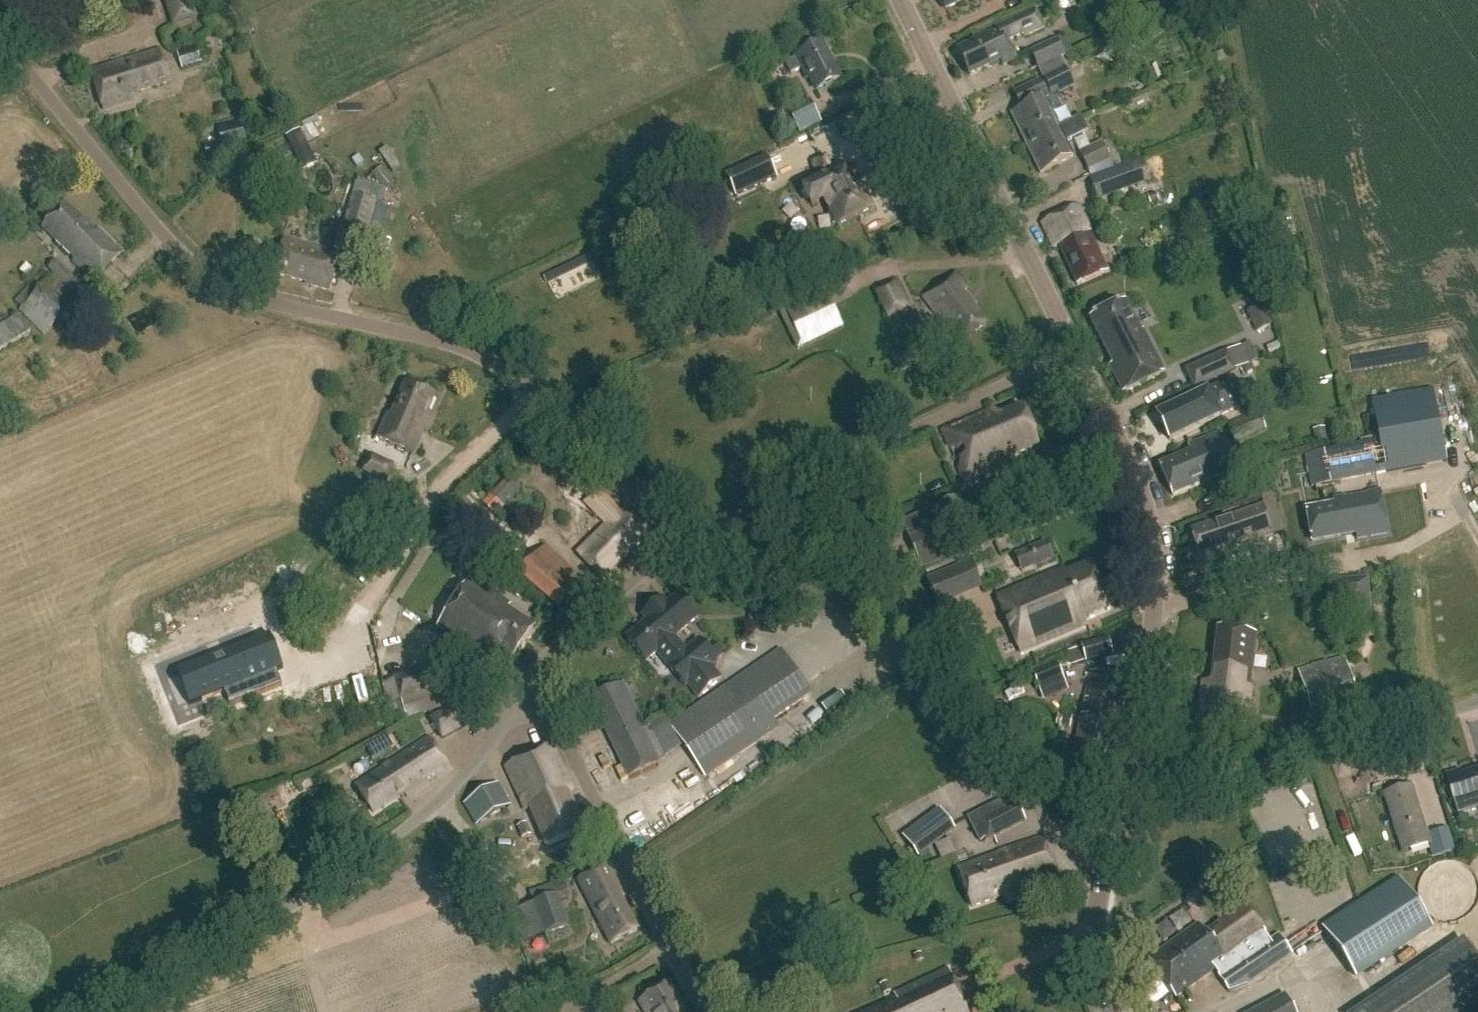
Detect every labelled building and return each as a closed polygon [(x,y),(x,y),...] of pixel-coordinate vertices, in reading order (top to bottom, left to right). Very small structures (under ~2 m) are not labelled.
[(191,0),(165,0),(173,25),(196,17),(191,0)] [(946,10),(968,0),(941,0),(946,10)] [(1044,28),(1035,10),(996,29),(997,31),(957,50),(969,76),(1001,61),(1003,66),(1016,60),(1008,42),(1023,35),(1024,37),(1044,28)] [(1071,49),(1064,34),(1030,51),(1038,68),(1064,55),(1063,53),(1071,49)] [(839,78),(821,43),(795,56),(796,57),(785,63),(791,74),(801,69),(806,78),(808,77),(815,91),(839,78)] [(201,63),(196,47),(178,53),(183,69),(201,63)] [(170,83),(160,51),(125,62),(124,61),(91,71),(103,109),(133,100),(131,95),(170,83)] [(1011,115),(1026,145),(1060,128),(1081,119),(1079,116),(1056,128),(1042,100),(1074,84),(1061,57),(1038,69),(1043,78),(1013,92),(1022,110),(1011,115)] [(820,123),(809,98),(786,109),(797,134),(820,123)] [(1060,128),(1026,145),(1041,175),(1071,159),(1062,141),(1086,129),(1081,119),(1060,128)] [(304,130),(293,136),(300,151),(312,146),(304,130)] [(1113,168),(1101,144),(1081,151),(1090,176),(1113,168)] [(830,169),(824,156),(815,161),(824,180),(799,192),(807,208),(811,206),(820,224),(834,217),(838,226),(872,210),(852,170),(837,177),(835,172),(829,175),(827,170),(830,169)] [(770,161),(731,181),(741,202),(781,183),(770,161)] [(1137,185),(1130,163),(1089,178),(1097,200),(1137,185)] [(385,191),(356,183),(344,226),(380,237),(389,206),(381,204),(385,191)] [(95,231),(66,202),(41,227),(74,259),(72,261),(94,282),(123,252),(98,228),(95,231)] [(1090,229),(1079,206),(1043,224),(1055,248),(1059,246),(1079,286),(1109,272),(1088,230),(1090,229)] [(340,254),(284,238),(273,274),(311,285),(310,287),(329,292),(340,254)] [(85,290),(55,261),(48,269),(53,274),(49,279),(42,272),(14,302),(21,308),(17,312),(42,336),(85,290)] [(860,286),(879,278),(874,267),(856,276),(860,286)] [(966,289),(954,273),(924,296),(959,344),(985,324),(961,293),(966,289)] [(908,310),(894,282),(874,292),(887,319),(908,310)] [(837,317),(825,291),(799,304),(781,313),(784,321),(790,328),(803,334),(837,317)] [(1141,331),(1125,301),(1090,319),(1113,365),(1110,367),(1123,394),(1164,373),(1143,330),(1141,331)] [(1250,364),(1242,345),(1185,369),(1193,388),(1250,364)] [(1235,378),(1209,390),(1222,417),(1248,405),(1247,403),(1253,400),(1249,390),(1242,393),(1235,378)] [(434,397),(406,384),(392,415),(388,414),(377,438),(362,431),(339,481),(379,500),(392,470),(399,473),(400,469),(407,472),(415,455),(412,454),(427,422),(423,421),(434,397)] [(1445,461),(1432,389),(1372,401),(1379,436),(1359,440),(1360,444),(1304,455),(1310,487),(1445,461)] [(1222,417),(1209,390),(1158,415),(1170,442),(1222,417)] [(1038,445),(1022,408),(994,420),(990,412),(943,432),(966,485),(993,473),(991,470),(1006,463),(1005,459),(1038,445)] [(1236,469),(1220,433),(1189,447),(1191,452),(1159,466),(1173,497),(1236,469)] [(522,490),(509,477),(491,495),(504,508),(522,490)] [(619,512),(597,490),(587,500),(604,517),(608,513),(613,518),(576,555),(600,579),(644,535),(620,511),(619,512)] [(1389,534),(1381,490),(1334,499),(1335,505),(1306,510),(1312,542),(1356,534),(1357,540),(1389,534)] [(960,497),(935,508),(950,542),(975,532),(960,497)] [(1273,536),(1263,506),(1191,531),(1201,561),(1210,558),(1213,560),(1223,556),(1225,553),(1273,536)] [(950,555),(938,527),(909,540),(921,568),(950,555)] [(515,546),(501,533),(487,548),(502,561),(515,546)] [(1051,560),(1042,541),(1012,554),(1021,573),(1051,560)] [(559,613),(584,583),(544,549),(519,578),(559,613)] [(1107,608),(1090,568),(1067,578),(1064,570),(999,598),(1023,653),(1087,626),(1084,618),(1107,608)] [(510,606),(470,579),(436,628),(488,664),(498,649),(511,658),(533,626),(508,609),(510,606)] [(1368,608),(1366,581),(1328,583),(1329,610),(1368,608)] [(661,598),(651,607),(675,635),(697,617),(677,594),(666,604),(661,598)] [(644,661),(657,651),(671,639),(675,635),(651,607),(640,615),(645,621),(625,638),(644,661)] [(1255,633),(1217,628),(1211,682),(1202,681),(1198,715),(1247,721),(1251,687),(1248,687),(1255,633)] [(274,634),(180,671),(193,704),(228,690),(234,705),(286,684),(280,670),(287,667),(274,634)] [(671,639),(657,651),(668,664),(666,666),(683,686),(686,684),(697,698),(719,680),(711,671),(714,669),(715,651),(710,645),(706,649),(698,639),(682,652),(671,639)] [(810,694),(779,649),(668,724),(704,777),(734,756),(777,727),(772,719),(810,694)] [(1358,709),(1344,658),(1298,671),(1312,722),(1358,709)] [(1062,678),(1054,662),(1031,673),(1038,689),(1062,678)] [(1127,680),(1091,672),(1072,763),(1103,769),(1114,716),(1119,717),(1127,680)] [(311,724),(374,714),(369,679),(306,688),(311,724)] [(644,726),(622,682),(589,699),(629,779),(658,764),(640,727),(644,726)] [(469,698),(431,719),(443,741),(481,720),(469,698)] [(1071,717),(1058,714),(1056,725),(1069,728),(1071,717)] [(449,771),(429,740),(355,787),(372,814),(405,793),(408,798),(449,771)] [(572,790),(552,746),(505,767),(525,810),(530,808),(547,846),(583,829),(566,793),(572,790)] [(1474,771),(1473,769),(1463,772),(1462,768),(1448,773),(1449,777),(1460,813),(1477,807),(1477,770),(1474,771)] [(511,805),(499,784),(463,805),(476,826),(511,805)] [(1430,845),(1412,786),(1386,794),(1404,853),(1430,845)] [(1026,820),(1013,794),(967,818),(980,843),(1026,820)] [(955,830),(943,814),(906,842),(918,858),(927,852),(932,866),(940,862),(934,846),(955,830)] [(1058,883),(1042,837),(996,853),(997,856),(958,870),(971,907),(1016,892),(1018,897),(1058,883)] [(629,895),(612,863),(578,881),(611,944),(638,930),(622,899),(629,895)] [(555,890),(552,884),(528,892),(533,905),(512,912),(516,924),(511,925),(515,937),(520,935),(522,942),(567,927),(558,901),(569,898),(565,887),(555,890)] [(1391,884),(1316,937),(1349,983),(1424,930),(1391,884)] [(1197,924),(1147,960),(1176,999),(1214,970),(1218,976),(1217,977),(1228,992),(1248,983),(1291,952),(1278,933),(1268,940),(1263,933),(1265,932),(1244,904),(1204,933),(1197,924)] [(1462,940),(1355,1011),(1473,1011),(1477,1009),(1477,964),(1462,940)] [(1156,1009),(1174,996),(1151,966),(1134,979),(1156,1009)] [(949,971),(894,993),(897,999),(866,1011),(966,1011),(949,971)] [(888,982),(880,986),(883,994),(891,991),(888,982)] [(669,985),(639,1002),(645,1011),(685,1011),(669,985)] [(1265,1011),(1294,1011),(1288,1000),(1265,1011)]
